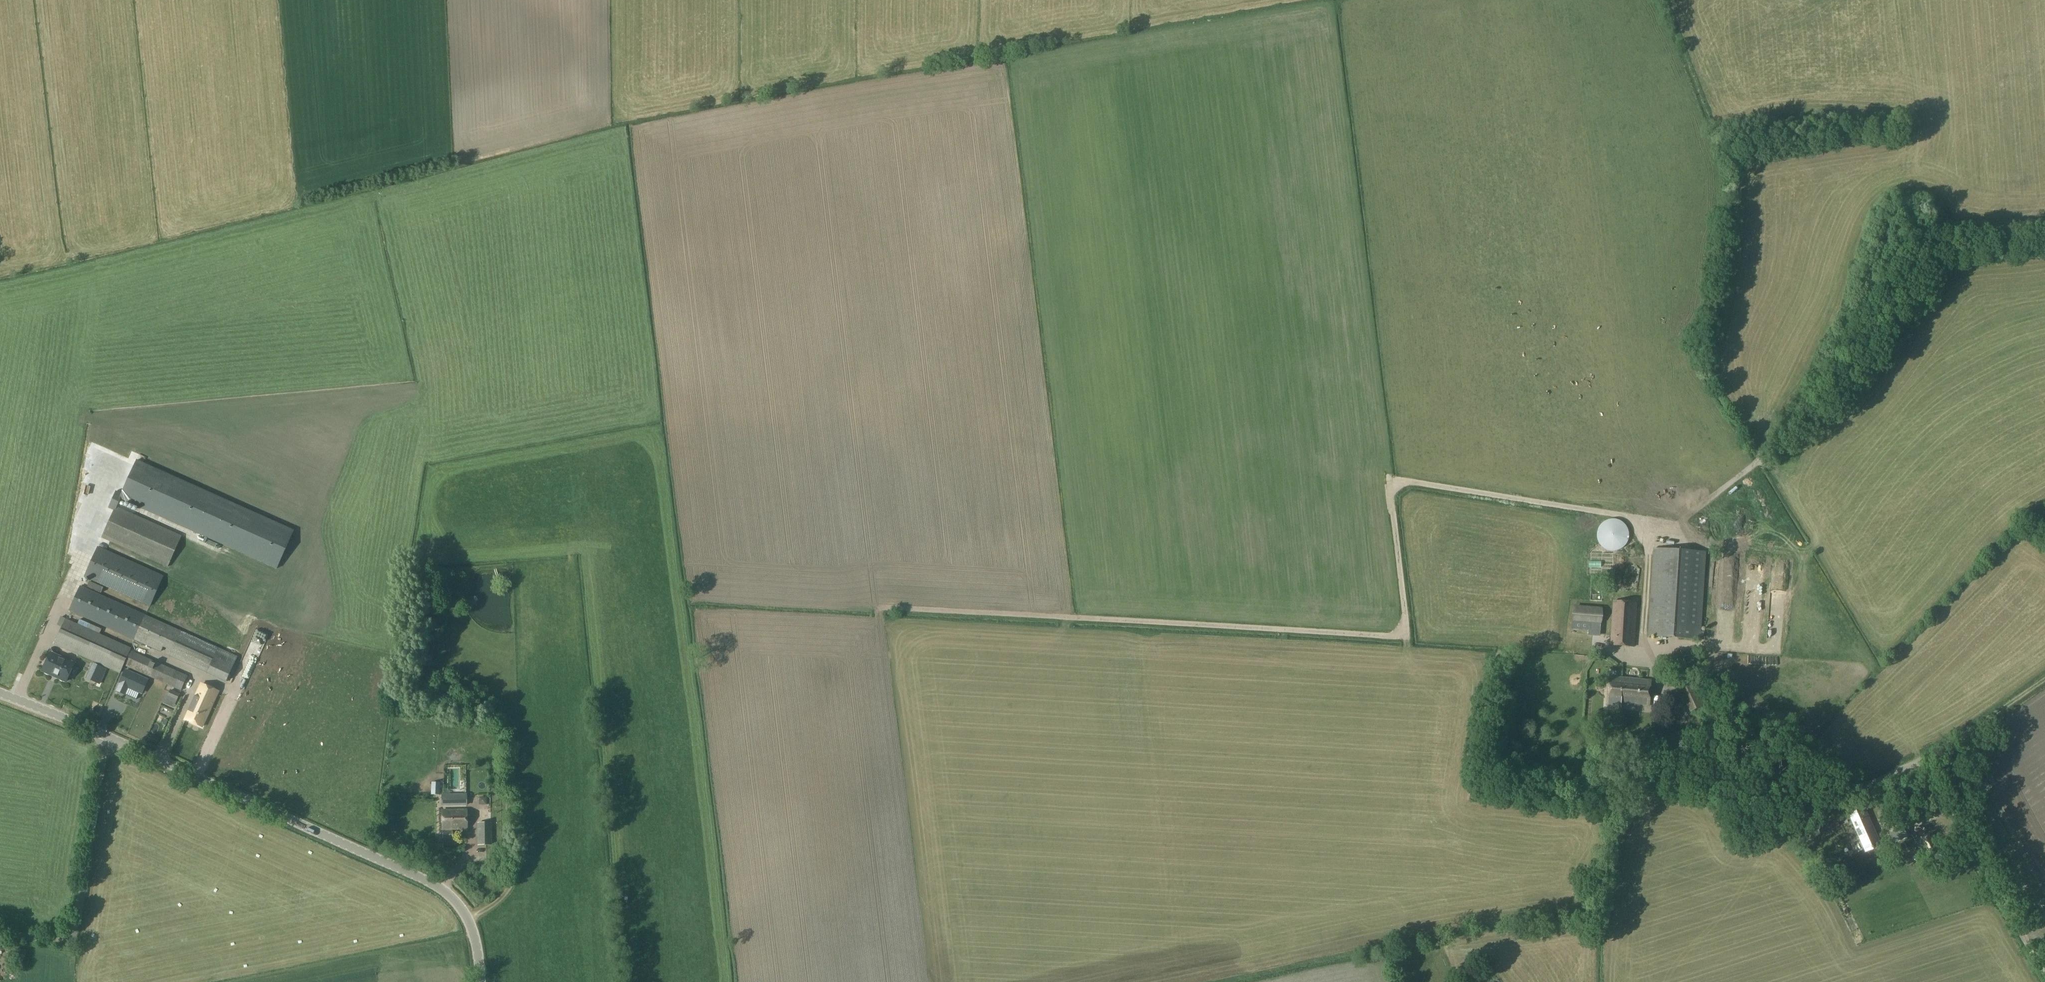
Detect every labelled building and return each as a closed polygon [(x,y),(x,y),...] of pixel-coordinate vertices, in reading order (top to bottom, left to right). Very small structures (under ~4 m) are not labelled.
[(120,497),(119,500),(274,569),(291,531),(135,463),(120,497)] [(117,502),(101,538),(167,568),(183,532),(117,502)] [(1598,533),(1598,537),(1598,540),(1600,543),(1602,546),(1604,548),(1607,550),(1610,552),(1613,552),(1616,552),(1619,552),(1621,551),(1624,549),(1627,547),(1628,545),(1630,541),(1631,538),(1631,535),(1631,532),(1630,528),(1628,525),(1625,523),(1623,521),(1620,519),(1617,519),(1613,519),(1610,519),(1606,520),(1604,522),(1601,524),(1600,527),(1598,530),(1598,533)] [(98,546),(84,577),(150,606),(164,576),(98,546)] [(1701,640),(1706,552),(1654,548),(1648,636),(1701,640)] [(135,640),(146,615),(80,586),(69,611),(135,640)] [(1614,601),(1611,646),(1634,648),(1638,602),(1614,601)] [(1602,609),(1592,608),(1576,607),(1575,621),(1585,622),(1591,623),(1591,631),(1591,634),(1600,635),(1602,609)] [(146,615),(135,640),(161,652),(163,647),(171,651),(169,656),(206,673),(226,682),(238,656),(146,615)] [(418,628),(436,631),(438,619),(420,616),(418,628)] [(124,665),(181,691),(188,676),(130,651),(132,648),(65,618),(54,644),(120,673),(124,665)] [(67,679),(74,663),(50,652),(42,671),(57,678),(58,675),(67,679)] [(414,665),(431,667),(432,655),(415,653),(414,665)] [(125,668),(116,689),(126,693),(129,687),(142,692),(148,678),(125,668)] [(1650,706),(1652,681),(1610,676),(1608,706),(1621,708),(1621,703),(1650,706)] [(1677,683),(1691,712),(1711,702),(1701,682),(1694,684),(1691,677),(1677,683)] [(110,692),(114,684),(110,682),(106,690),(110,692)] [(218,692),(201,685),(185,719),(202,727),(218,692)] [(176,701),(179,694),(170,690),(167,696),(176,701)] [(1701,714),(1691,720),(1693,732),(1705,733),(1709,721),(1701,714)] [(440,784),(440,782),(436,782),(431,782),(431,795),(440,795),(440,784)] [(467,795),(443,795),(443,804),(466,805),(467,795)] [(489,797),(479,797),(480,809),(489,809),(489,797)] [(1867,851),(1879,845),(1873,831),(1872,831),(1870,825),(1870,824),(1863,808),(1850,814),(1862,840),(1861,841),(1865,850),(1866,849),(1867,851)] [(443,810),(443,829),(466,828),(466,810),(443,810)] [(486,821),(485,812),(477,813),(478,822),(486,821)] [(492,845),(492,822),(477,822),(477,845),(492,845)] [(1943,850),(1936,832),(1915,842),(1924,860),(1943,850)]
